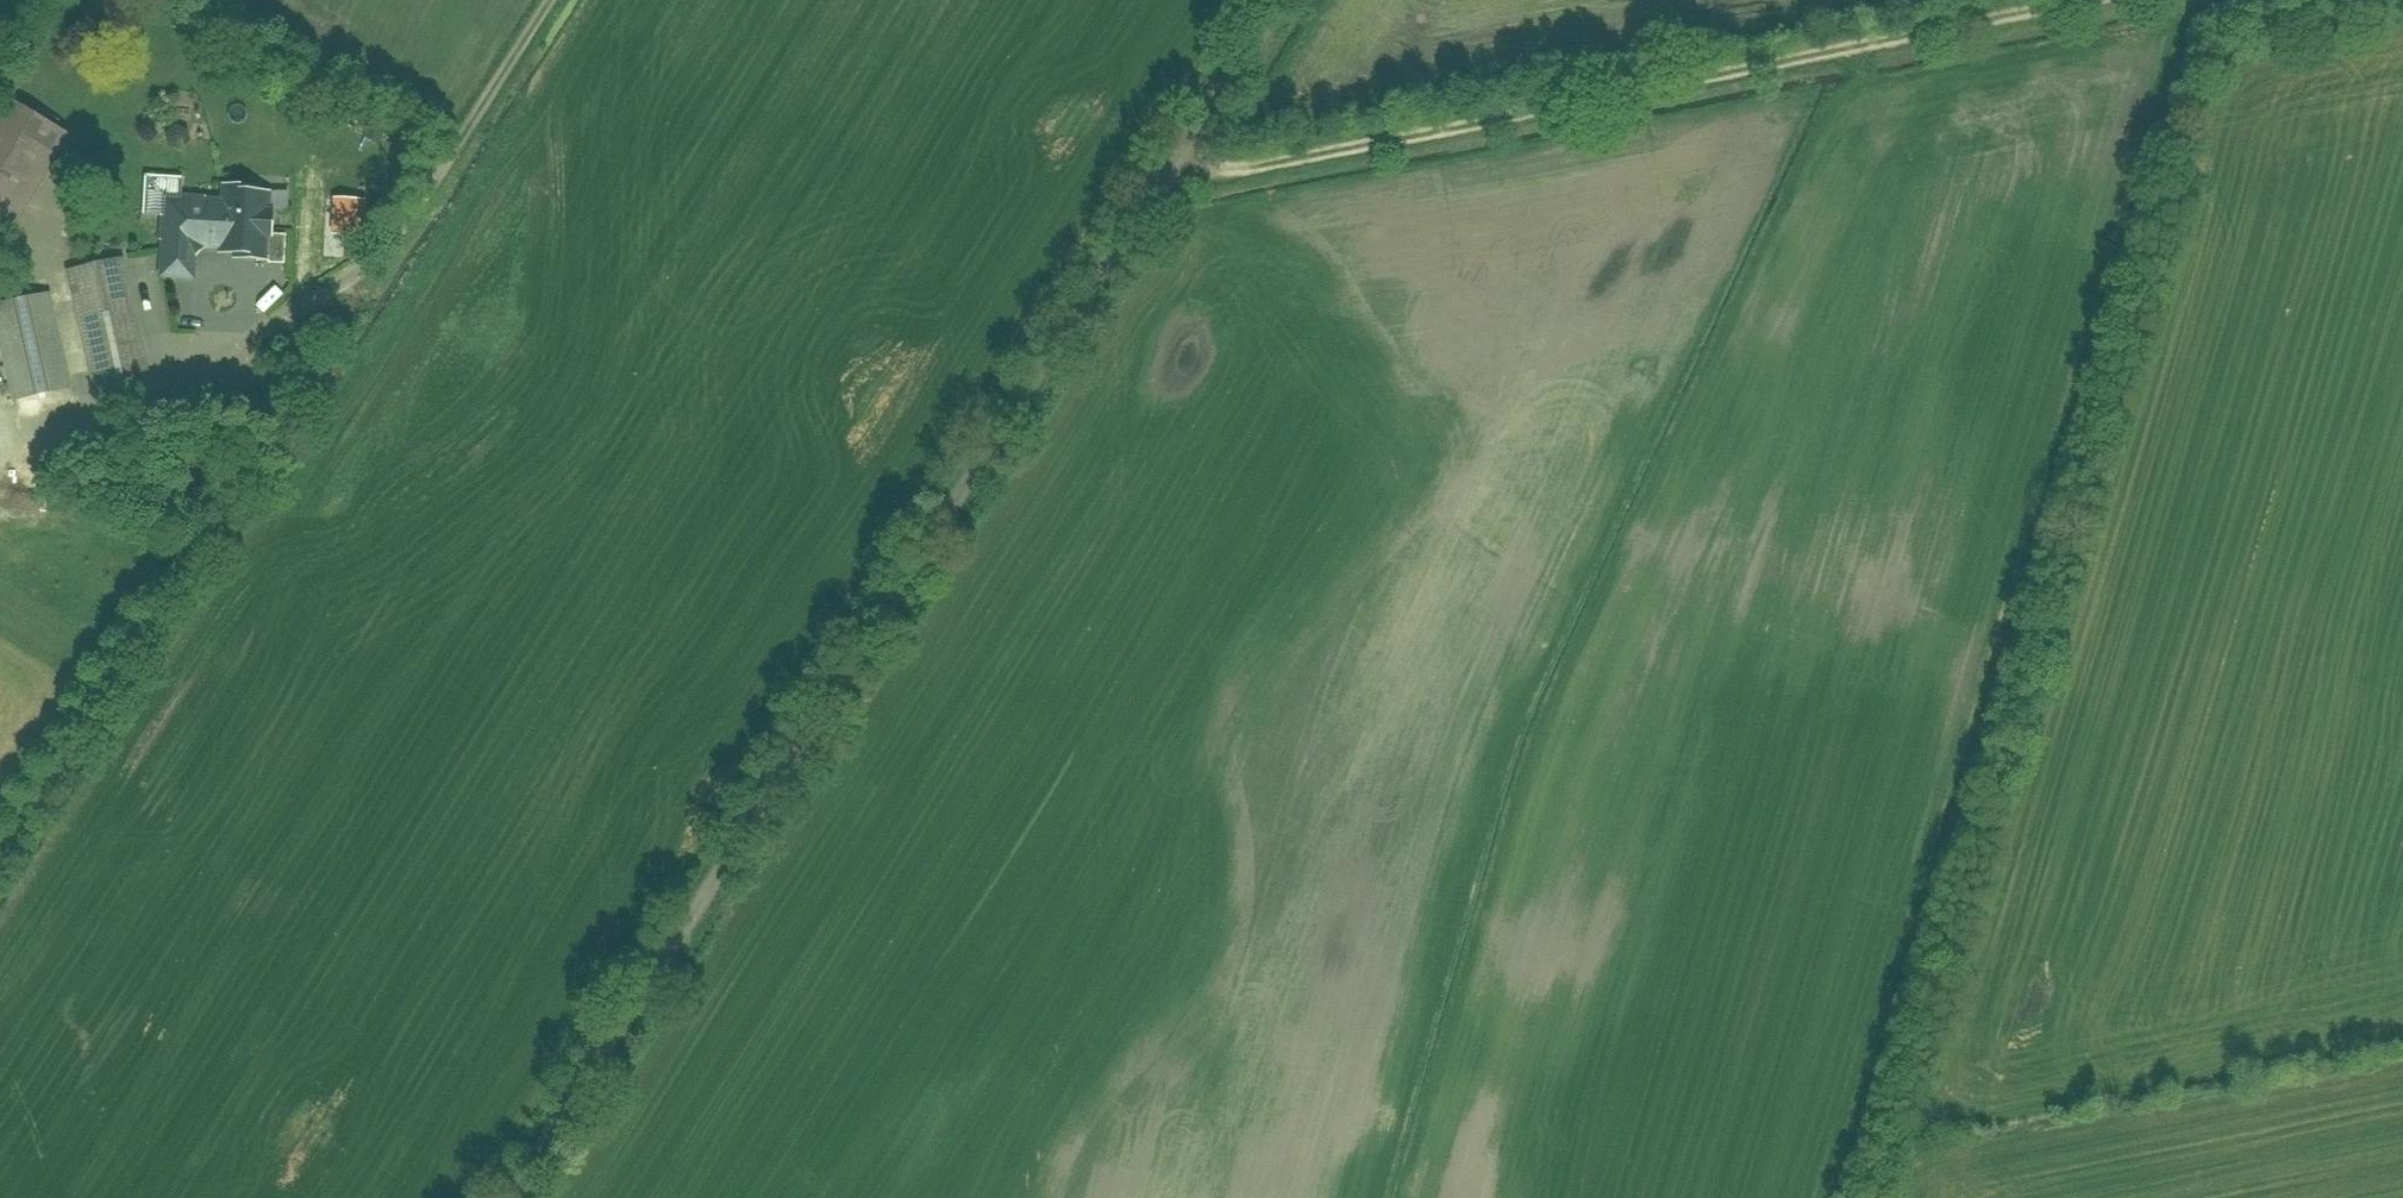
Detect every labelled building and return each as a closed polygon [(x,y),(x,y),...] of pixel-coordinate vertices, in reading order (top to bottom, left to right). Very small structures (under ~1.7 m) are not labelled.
[(3,99),(0,105),(0,221),(12,228),(66,137),(3,99)] [(183,181),(146,179),(144,217),(164,218),(162,275),(192,277),(193,254),(201,246),(225,248),(224,252),(238,253),(238,258),(270,260),(270,264),(285,265),(287,237),(270,236),(272,214),(266,213),(267,196),(251,195),(252,191),(226,189),(225,204),(205,203),(202,200),(184,200),(182,202),(183,181)] [(70,275),(94,384),(147,372),(123,263),(70,275)] [(14,401),(70,389),(49,297),(0,308),(0,336),(14,401)]
